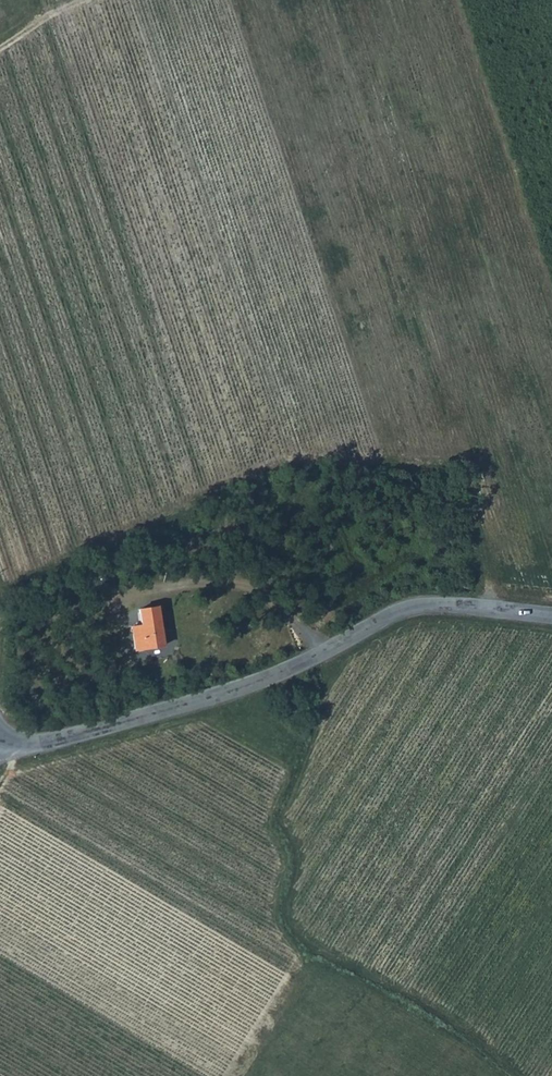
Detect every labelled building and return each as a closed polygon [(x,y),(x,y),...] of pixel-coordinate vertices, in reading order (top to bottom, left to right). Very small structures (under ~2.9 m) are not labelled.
[(142,623),(132,625),(136,649),(164,645),(159,605),(140,608),(142,623)]
